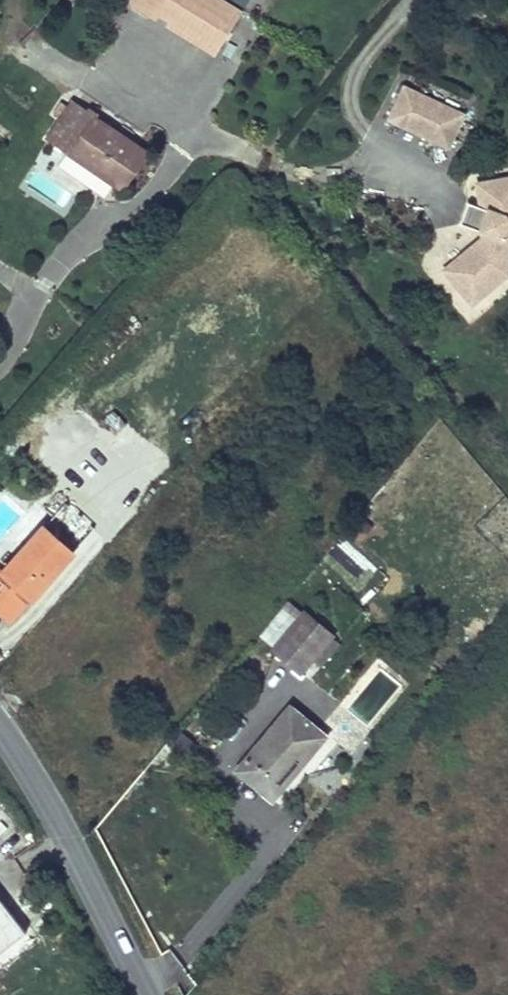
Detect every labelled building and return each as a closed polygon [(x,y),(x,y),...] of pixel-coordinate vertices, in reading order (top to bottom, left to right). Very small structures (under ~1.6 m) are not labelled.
[(213,56),(242,17),(218,0),(130,0),(213,56)] [(448,150),(464,117),(405,90),(390,122),(448,150)] [(144,155),(73,103),(48,139),(122,190),(144,155)] [(507,275),(507,181),(477,187),(481,212),(489,214),(481,235),(484,236),(482,242),(444,274),(472,307),(507,277),(507,275)] [(481,235),(489,214),(481,212),(467,206),(460,227),(481,235)] [(115,439),(126,426),(113,415),(102,426),(115,439)] [(63,506),(51,521),(81,547),(94,531),(79,517),(82,512),(77,506),(72,512),(63,506)] [(73,555),(43,529),(5,574),(0,569),(0,616),(2,618),(11,626),(73,555)] [(285,637),(303,615),(290,605),(273,627),(285,637)] [(322,669),(341,647),(303,615),(285,637),(274,649),(303,675),(312,660),(322,669)] [(272,800),(325,736),(290,708),(238,773),(272,800)] [(0,900),(0,957),(28,936),(0,900)]
